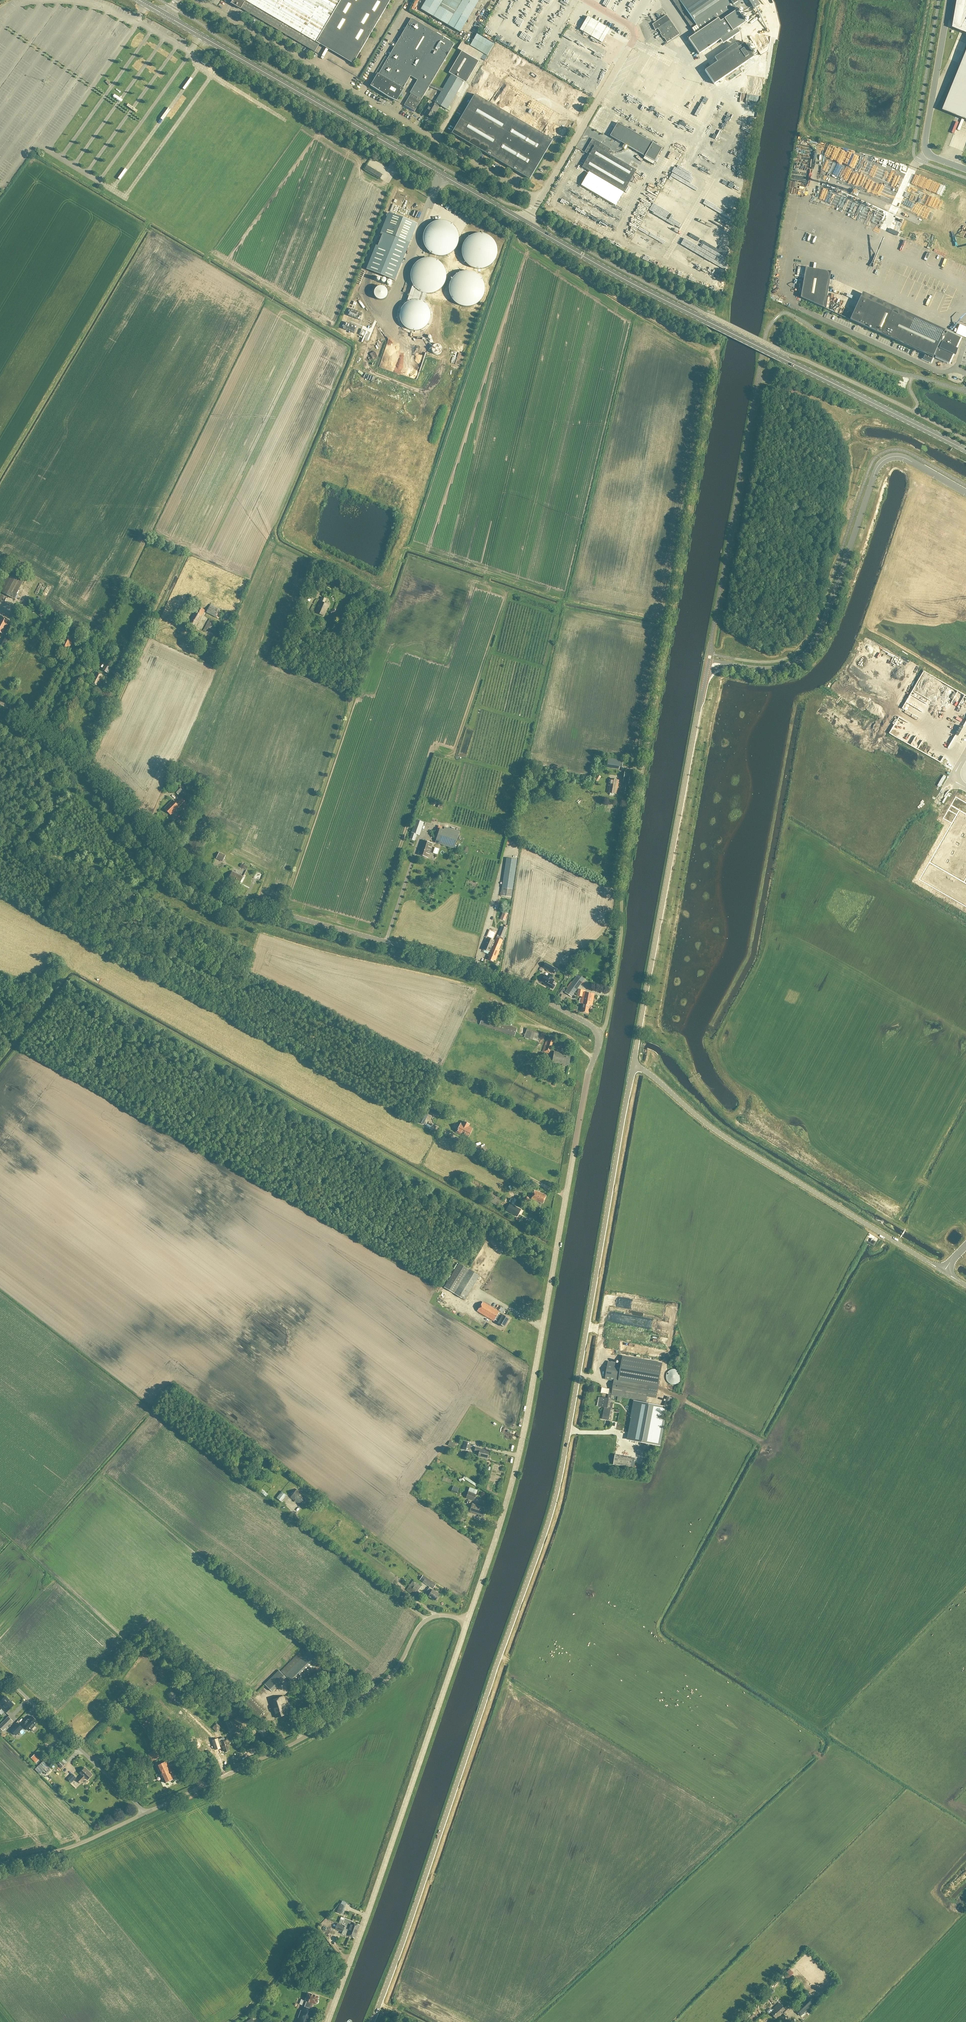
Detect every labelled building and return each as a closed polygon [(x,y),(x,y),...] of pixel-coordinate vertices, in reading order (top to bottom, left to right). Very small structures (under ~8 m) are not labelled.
[(231,4),(240,9),(241,9),(315,52),(319,44),(316,42),(324,28),(361,50),(391,0),(233,0),(231,4)] [(421,10),(460,33),(479,0),(427,0),(421,10)] [(696,34),(689,39),(699,54),(720,40),(723,44),(740,33),(737,28),(746,23),(737,11),(742,8),(745,12),(753,6),(755,9),(759,6),(755,0),(673,0),(696,34)] [(953,20),(952,28),(965,34),(965,0),(957,0),(953,20)] [(560,16),(565,8),(558,4),(553,12),(560,16)] [(658,29),(667,43),(679,34),(666,15),(652,25),(655,31),(658,29)] [(602,43),(610,29),(588,17),(580,30),(602,43)] [(429,87),(441,92),(442,90),(430,85),(454,44),(435,33),(433,37),(419,29),(421,25),(410,19),(371,86),(396,101),(410,76),(417,80),(410,93),(411,94),(404,105),(414,111),(429,87)] [(487,54),(493,41),(475,32),(472,37),(470,36),(466,43),(487,54)] [(479,62),(481,58),(485,61),(487,56),(470,46),(462,41),(458,49),(479,62)] [(714,58),(717,62),(705,71),(714,85),(754,57),(744,44),(738,48),(735,44),(714,58)] [(442,90),(441,92),(435,103),(433,106),(437,108),(439,105),(447,110),(463,82),(467,82),(479,62),(462,52),(449,73),(451,75),(442,90)] [(942,111),(965,120),(965,52),(942,111)] [(613,85),(609,92),(614,94),(618,88),(613,85)] [(529,180),(553,140),(544,135),(547,131),(543,128),(546,123),(541,119),(535,130),(508,114),(511,110),(504,106),(502,110),(475,95),(452,134),(529,180)] [(603,104),(608,106),(611,98),(605,96),(603,104)] [(437,109),(437,108),(433,106),(430,105),(425,113),(432,117),(437,109)] [(617,124),(609,137),(624,145),(628,147),(645,157),(654,162),(662,149),(652,143),(617,124)] [(624,192),(636,171),(610,155),(611,153),(609,151),(610,149),(593,139),(585,152),(589,155),(582,167),(624,192)] [(364,169),(380,179),(382,175),(367,166),(364,169)] [(634,191),(629,187),(623,194),(627,198),(634,191)] [(675,222),(650,210),(648,214),(673,226),(675,222)] [(376,246),(366,269),(395,281),(409,243),(417,224),(389,213),(384,224),(385,224),(384,228),(383,227),(380,234),(382,235),(378,247),(376,246)] [(669,235),(668,236),(674,239),(676,236),(644,219),(641,224),(664,236),(665,233),(669,235)] [(423,234),(423,238),(423,242),(424,245),(426,249),(428,251),(431,254),(435,255),(438,256),(442,256),(446,255),(449,254),(452,252),(455,249),(456,246),(458,242),(458,239),(458,235),(457,231),(455,228),(452,225),(449,223),(446,222),(442,221),(439,221),(435,221),(432,223),(429,225),(426,228),(424,231),(423,234)] [(462,248),(461,252),(462,255),(463,259),(465,262),(467,265),(470,267),(474,269),(477,269),(481,269),(485,269),(488,267),(491,265),(493,262),(495,259),(496,256),(497,252),(497,248),(495,245),(494,241),(491,239),(488,236),(485,235),(481,234),(477,234),(474,235),(470,236),(467,238),(465,241),(463,244),(462,248)] [(721,269),(722,266),(683,245),(681,248),(721,269)] [(861,265),(869,268),(874,255),(865,252),(861,265)] [(411,331),(414,332),(418,331),(421,330),(424,328),(427,326),(429,322),(430,319),(430,315),(430,312),(428,309),(426,306),(423,303),(427,294),(430,294),(434,293),(437,291),(440,289),(442,286),(444,283),(445,280),(446,276),(445,272),(444,269),(442,266),(440,263),(437,261),(433,259),(429,258),(425,259),(422,259),(418,261),(415,264),(413,267),(411,270),(410,274),(410,278),(411,281),(413,285),(406,303),(404,305),(401,308),(400,311),(399,315),(399,318),(400,322),(402,325),(405,328),(408,330),(411,331)] [(449,285),(449,289),(449,293),(450,296),(452,300),(455,302),(458,305),(461,306),(465,307),(469,307),(472,306),(476,305),(479,302),(481,300),(483,296),(484,293),(485,289),(484,285),(483,282),(481,279),(479,276),(476,274),(472,272),(469,271),(465,271),(461,272),(458,274),(455,276),(452,279),(450,282),(449,285)] [(923,359),(931,363),(934,356),(936,357),(949,363),(954,354),(956,355),(958,349),(956,349),(961,338),(947,332),(946,334),(944,334),(945,333),(937,330),(936,332),(861,297),(851,320),(925,355),(923,359)] [(374,311),(382,301),(379,299),(371,308),(374,311)] [(351,309),(348,316),(360,320),(362,313),(351,309)] [(346,322),(343,329),(354,334),(357,327),(346,322)] [(24,578),(10,570),(0,588),(0,592),(13,599),(24,578)] [(315,593),(322,576),(316,574),(309,590),(315,593)] [(322,597),(320,601),(315,613),(324,616),(329,605),(324,603),(326,599),(322,597)] [(10,621),(0,616),(0,633),(3,635),(10,621)] [(66,652),(71,642),(62,638),(58,647),(59,647),(59,648),(66,652)] [(108,674),(111,670),(112,667),(106,664),(105,667),(103,671),(108,674)] [(118,677),(120,674),(112,669),(110,673),(118,677)] [(97,686),(102,676),(95,672),(93,675),(94,675),(90,683),(97,686)] [(623,766),(623,760),(608,758),(607,767),(619,769),(620,765),(623,766)] [(161,760),(155,772),(166,777),(173,763),(167,760),(166,763),(161,760)] [(632,781),(634,772),(625,771),(623,783),(628,784),(629,780),(632,781)] [(616,794),(619,780),(609,779),(607,793),(616,794)] [(171,815),(185,801),(181,797),(175,803),(172,800),(164,809),(171,815)] [(956,797),(943,819),(952,824),(919,880),(965,907),(965,883),(965,882),(965,880),(965,803),(956,797)] [(416,820),(411,832),(409,839),(414,841),(417,834),(419,835),(424,822),(416,820)] [(454,849),(460,832),(445,827),(444,830),(440,829),(436,843),(454,849)] [(428,858),(432,843),(422,840),(417,854),(428,858)] [(225,856),(219,853),(216,859),(222,862),(225,856)] [(517,860),(507,858),(502,890),(506,890),(505,897),(511,898),(517,860)] [(233,871),(230,876),(228,881),(238,886),(243,877),(233,871)] [(507,928),(502,926),(498,936),(497,935),(495,941),(493,940),(496,933),(489,930),(486,938),(487,938),(483,949),(489,952),(488,956),(489,956),(488,959),(493,962),(494,960),(495,961),(500,950),(499,949),(502,940),(507,928)] [(691,946),(697,951),(705,940),(699,935),(691,946)] [(697,950),(693,959),(699,961),(703,953),(697,950)] [(551,972),(553,967),(545,963),(543,967),(551,972)] [(544,984),(547,986),(552,989),(553,989),(555,986),(554,985),(552,984),(554,980),(551,979),(553,976),(549,974),(548,977),(545,975),(541,981),(544,983),(544,984)] [(578,974),(575,977),(565,992),(571,997),(582,982),(584,979),(578,974)] [(579,989),(578,996),(582,996),(581,999),(580,1003),(582,1004),(580,1012),(588,1013),(590,1005),(592,1006),(593,1002),(594,994),(583,992),(583,990),(579,989)] [(514,1036),(517,1029),(482,1017),(480,1025),(514,1036)] [(538,1042),(541,1034),(527,1029),(526,1030),(524,1037),(538,1042)] [(545,1052),(549,1053),(554,1040),(554,1039),(554,1038),(548,1036),(542,1051),(545,1052)] [(571,1054),(562,1053),(554,1051),(552,1063),(569,1066),(569,1065),(571,1055),(571,1054)] [(417,1118),(416,1120),(424,1125),(426,1122),(425,1121),(429,1114),(427,1114),(424,1112),(423,1111),(422,1111),(418,1119),(417,1118)] [(456,1132),(467,1138),(472,1129),(468,1126),(469,1124),(464,1122),(463,1124),(461,1123),(456,1132)] [(498,1206),(503,1197),(489,1190),(484,1199),(498,1206)] [(545,1197),(546,1195),(535,1190),(534,1192),(532,1197),(531,1199),(543,1204),(544,1202),(543,1202),(545,1197)] [(517,1217),(521,1210),(510,1204),(506,1211),(517,1217)] [(459,1263),(444,1287),(464,1300),(479,1276),(459,1263)] [(504,1327),(509,1319),(503,1315),(502,1316),(498,1314),(499,1312),(483,1302),(481,1304),(482,1304),(479,1308),(477,1311),(494,1321),(495,1320),(499,1322),(498,1323),(504,1327)] [(598,1406),(604,1407),(612,1409),(613,1403),(610,1403),(611,1395),(646,1401),(647,1396),(656,1398),(661,1369),(622,1362),(622,1361),(621,1364),(608,1362),(605,1379),(612,1380),(611,1382),(614,1382),(612,1389),(609,1388),(608,1398),(600,1397),(598,1406)] [(669,1370),(668,1372),(667,1373),(666,1375),(666,1376),(666,1377),(666,1380),(667,1381),(668,1382),(669,1383),(671,1384),(673,1385),(675,1385),(676,1384),(678,1384),(679,1383),(680,1381),(681,1380),(681,1379),(682,1377),(681,1376),(681,1375),(681,1374),(680,1372),(679,1371),(678,1370),(676,1369),(674,1369),(671,1369),(671,1370),(669,1370)] [(671,1409),(675,1399),(667,1396),(664,1406),(671,1409)] [(633,1401),(626,1440),(653,1445),(659,1446),(660,1444),(661,1437),(663,1428),(666,1408),(654,1405),(633,1401)] [(604,1407),(602,1419),(610,1421),(612,1409),(604,1407)] [(488,1458),(489,1451),(480,1449),(480,1448),(475,1447),(475,1451),(479,1452),(478,1456),(488,1458)] [(302,1506),(308,1498),(297,1489),(291,1497),(302,1506)] [(282,1491),(277,1498),(281,1501),(286,1495),(282,1491)] [(474,1501),(476,1494),(468,1491),(466,1498),(474,1501)] [(483,1516),(486,1508),(473,1503),(470,1512),(483,1516)] [(433,1589),(436,1584),(426,1577),(422,1582),(433,1589)] [(415,1596),(422,1586),(413,1580),(406,1590),(415,1596)] [(435,1600),(439,1594),(432,1589),(431,1592),(428,1589),(425,1593),(429,1595),(428,1596),(435,1600)] [(296,1686),(321,1660),(310,1650),(309,1650),(305,1646),(281,1671),(296,1686)] [(271,1678),(266,1683),(272,1690),(281,1681),(279,1678),(275,1682),(271,1678)] [(6,1712),(8,1710),(14,1705),(5,1696),(5,1697),(6,1697),(1,1702),(0,1702),(0,1707),(6,1712)] [(265,1710),(251,1696),(244,1703),(258,1717),(265,1710)] [(275,1718),(283,1716),(290,1714),(284,1696),(270,1701),(275,1718)] [(244,1714),(226,1722),(230,1731),(248,1723),(244,1714)] [(5,1719),(0,1724),(0,1728),(3,1730),(12,1721),(8,1716),(5,1719)] [(33,1718),(31,1716),(29,1719),(28,1719),(25,1722),(26,1722),(23,1725),(29,1731),(37,1722),(36,1721),(37,1720),(33,1717),(33,1718)] [(141,1726),(145,1730),(152,1723),(148,1719),(141,1726)] [(16,1735),(23,1728),(17,1723),(11,1730),(16,1735)] [(228,1746),(229,1746),(227,1740),(220,1742),(223,1750),(224,1750),(225,1752),(229,1750),(228,1746)] [(152,1760),(163,1755),(158,1748),(148,1754),(152,1760)] [(178,1748),(168,1753),(170,1758),(181,1753),(178,1748)] [(164,1783),(174,1778),(166,1761),(156,1766),(164,1783)] [(88,1780),(92,1775),(85,1768),(80,1772),(82,1774),(78,1778),(82,1782),(86,1778),(88,1780)] [(76,1777),(73,1774),(68,1779),(71,1783),(76,1777)] [(342,1914),(346,1906),(340,1904),(337,1912),(342,1914)] [(358,1930),(360,1925),(352,1922),(353,1921),(345,1918),(342,1924),(345,1925),(350,1927),(358,1930)] [(335,1929),(342,1933),(345,1927),(337,1923),(335,1929)] [(355,1938),(358,1930),(350,1927),(347,1934),(355,1938)] [(771,1988),(766,1993),(769,1996),(774,1992),(771,1988)] [(312,2006),(313,2003),(315,2004),(316,2004),(316,2003),(317,2003),(318,2001),(317,2000),(318,1997),(319,1997),(319,1996),(318,1996),(308,1993),(308,1992),(308,1993),(305,2000),(306,2001),(302,2011),(301,2010),(298,2018),(299,2018),(298,2021),(308,2021),(313,2010),(311,2009),(312,2006)] [(798,2013),(800,2016),(815,2002),(812,1999),(798,2013)] [(786,2014),(793,2008),(789,2004),(785,2008),(780,2003),(774,2008),(775,2009),(774,2010),(773,2009),(773,2010),(771,2008),(770,2008),(768,2010),(768,2012),(769,2013),(770,2013),(771,2012),(772,2012),(777,2018),(784,2012),(786,2014)]
